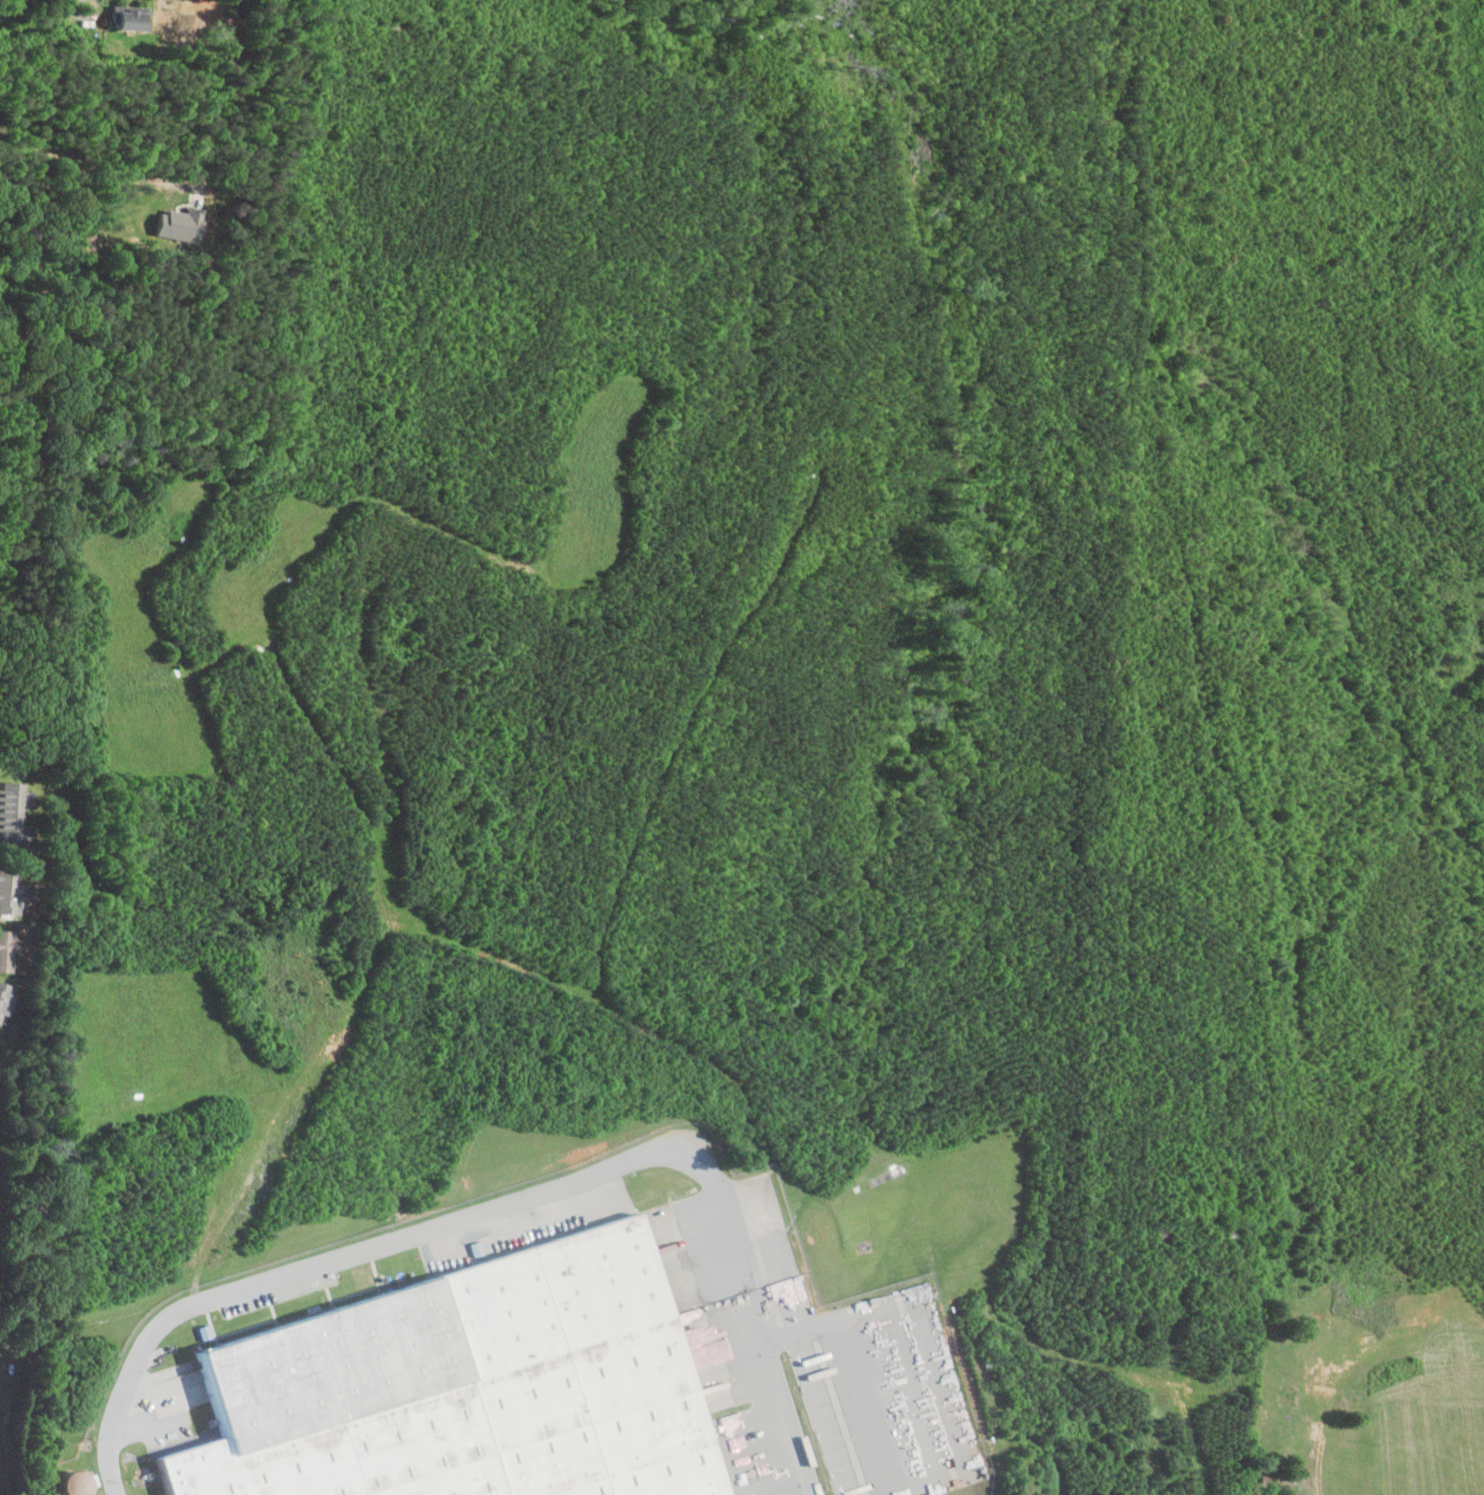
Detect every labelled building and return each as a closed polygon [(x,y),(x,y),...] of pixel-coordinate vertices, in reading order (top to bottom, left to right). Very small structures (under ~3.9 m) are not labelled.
[(151,32),(151,12),(122,11),(121,31),(151,32)] [(181,29),(198,29),(198,13),(182,12),(181,29)] [(189,211),(160,210),(160,238),(204,239),(204,206),(189,206),(189,211)] [(2,838),(2,847),(25,847),(25,806),(33,806),(33,790),(27,790),(28,782),(0,781),(0,838),(2,838)] [(25,883),(22,883),(22,872),(0,871),(0,905),(2,905),(1,913),(23,914),(25,883)] [(0,930),(0,971),(16,971),(16,951),(23,952),(24,941),(16,940),(16,930),(0,930)] [(641,1216),(729,1494),(178,1494),(167,1461),(233,1440),(205,1355),(641,1216)] [(69,1471),(68,1494),(93,1494),(94,1472),(69,1471)]
